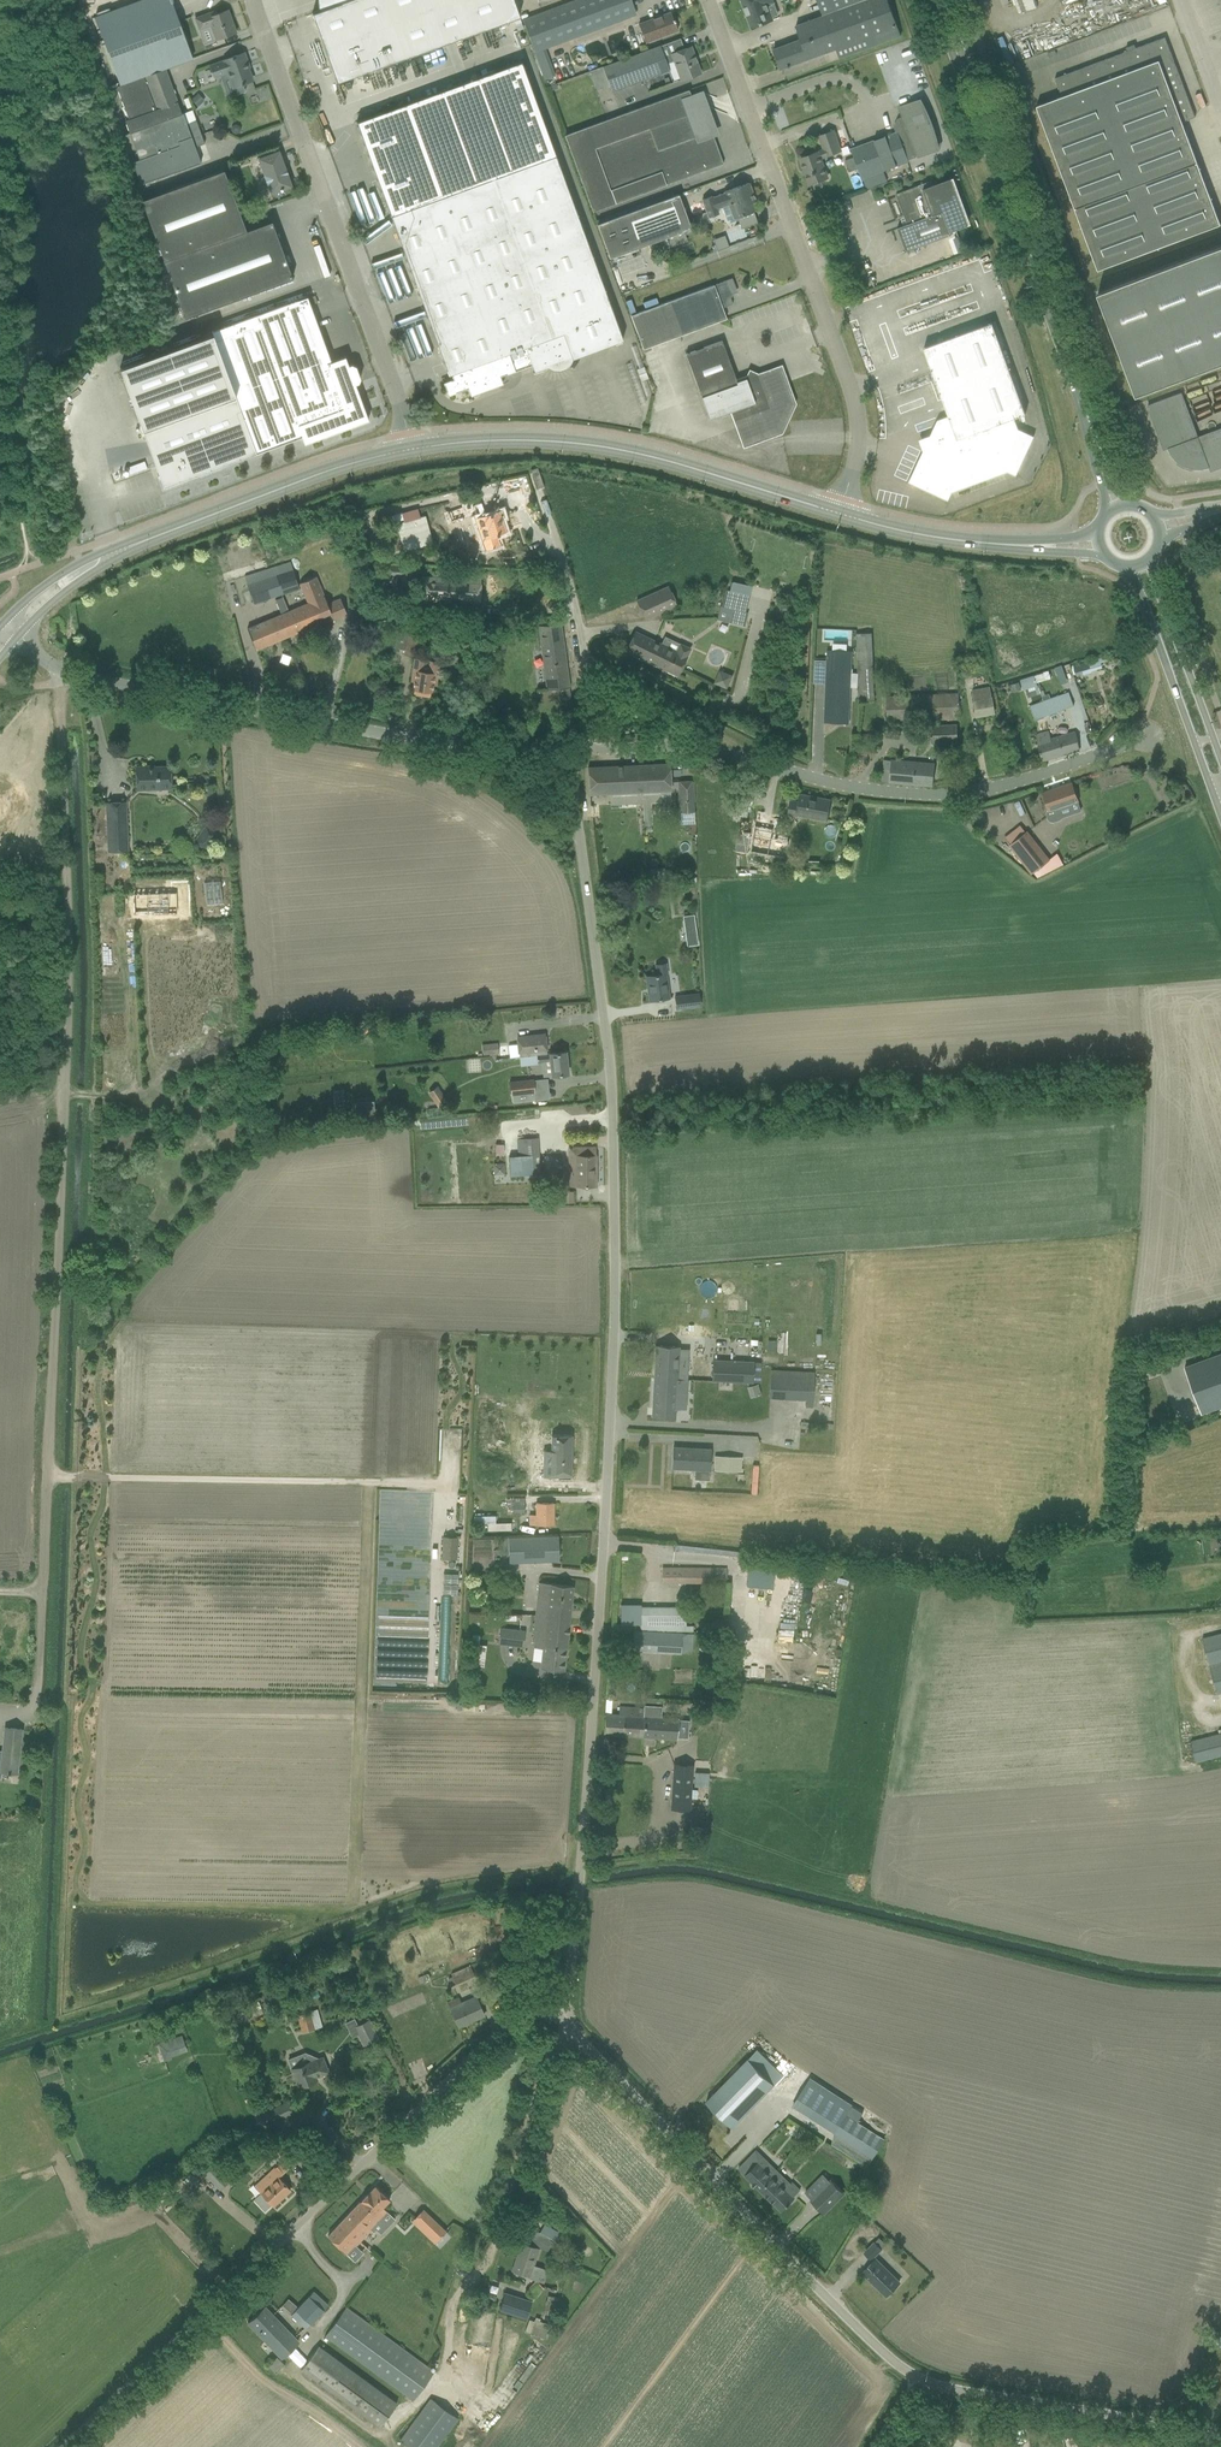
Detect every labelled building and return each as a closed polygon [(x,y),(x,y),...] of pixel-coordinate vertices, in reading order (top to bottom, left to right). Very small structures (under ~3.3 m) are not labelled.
[(166,68),(192,58),(171,0),(141,0),(95,17),(120,85),(166,68)] [(337,82),(519,17),(513,0),(349,0),(312,13),(337,82)] [(534,52),(635,15),(630,0),(574,0),(522,19),(534,52)] [(753,27),(772,20),(766,4),(774,1),(774,0),(743,0),(753,27)] [(781,69),(837,49),(840,58),(901,36),(888,0),(818,0),(824,15),(796,25),(801,39),(774,49),(781,69)] [(1020,13),(1036,7),(1052,50),(1159,10),(1155,0),(1016,0),(1020,13)] [(216,10),(195,18),(199,29),(210,25),(216,40),(236,32),(228,10),(217,14),(216,10)] [(670,12),(639,24),(645,42),(678,30),(677,29),(678,26),(677,23),(675,22),(674,19),(673,19),(670,12)] [(684,49),(680,38),(602,67),(603,68),(611,91),(668,70),(666,64),(674,61),(681,80),(700,73),(691,47),(684,49)] [(1182,122),(1195,117),(1168,44),(1167,43),(1166,42),(1165,41),(1164,40),(1163,40),(1162,40),(1161,39),(1160,39),(1159,39),(1158,40),(1136,48),(1135,44),(1126,48),(1127,51),(1055,78),(1062,96),(1037,106),(1098,270),(1220,224),(1182,122)] [(228,72),(234,87),(252,80),(248,68),(249,67),(244,53),(224,60),(224,61),(210,66),(214,77),(228,72)] [(555,155),(521,62),(357,122),(391,216),(449,375),(451,374),(453,379),(443,383),(448,395),(468,388),(470,395),(497,386),(494,378),(532,365),(534,371),(533,372),(533,373),(548,367),(548,368),(549,368),(550,369),(551,369),(552,370),(553,370),(554,370),(555,370),(556,370),(558,370),(559,370),(560,370),(561,370),(562,369),(563,369),(564,369),(565,368),(566,367),(567,366),(568,366),(569,365),(569,364),(570,363),(570,362),(571,361),(571,360),(572,359),(572,358),(623,340),(555,155)] [(120,85),(116,86),(129,120),(125,121),(130,133),(183,113),(166,68),(120,85)] [(564,135),(572,156),(696,111),(689,90),(564,135)] [(198,93),(191,99),(198,106),(205,100),(198,93)] [(896,132),(852,149),(855,157),(859,169),(862,178),(909,161),(919,157),(941,149),(933,124),(929,115),(925,105),(922,98),(898,107),(902,117),(904,123),(894,126),(896,132)] [(572,156),(592,212),(615,203),(610,189),(661,171),(666,184),(723,164),(711,130),(704,133),(696,111),(572,156)] [(139,159),(132,162),(140,185),(201,163),(195,147),(205,143),(196,121),(187,124),(183,113),(130,133),(139,159)] [(801,158),(810,184),(823,179),(821,175),(826,173),(820,158),(841,151),(833,131),(820,136),(825,150),(801,158)] [(841,148),(844,155),(851,153),(848,146),(841,148)] [(267,184),(271,194),(293,186),(279,150),(257,158),(264,176),(263,176),(262,177),(261,179),(261,180),(261,182),(262,183),(263,184),(265,185),(266,185),(267,184)] [(230,159),(222,163),(229,181),(238,178),(230,159)] [(142,200),(185,318),(293,279),(272,221),(246,230),(224,170),(142,200)] [(934,180),(896,194),(905,217),(908,224),(897,228),(906,252),(952,235),(951,231),(972,223),(955,177),(936,184),(934,180)] [(712,196),(702,199),(709,217),(718,214),(717,209),(722,206),(727,220),(730,223),(738,220),(737,217),(753,211),(755,211),(752,202),(755,201),(748,183),(724,191),(725,193),(713,198),(712,196)] [(597,224),(609,258),(668,237),(671,245),(680,241),(677,233),(683,231),(685,235),(692,232),(690,228),(691,228),(678,194),(597,224)] [(1097,294),(1135,396),(1220,364),(1220,247),(1097,294)] [(669,301),(631,315),(643,349),(681,335),(726,318),(722,308),(733,304),(730,297),(731,294),(735,293),(737,290),(732,278),(669,301)] [(143,430),(164,487),(302,437),(304,443),(368,420),(355,384),(358,383),(360,378),(356,366),(351,364),(348,365),(345,356),(331,362),(308,296),(119,366),(143,430)] [(937,420),(909,482),(940,496),(1020,467),(1034,436),(1018,428),(1015,418),(1026,414),(992,323),(924,348),(949,416),(937,420)] [(732,411),(744,445),(780,431),(793,403),(780,367),(754,377),(755,375),(750,373),(748,377),(737,381),(722,341),(685,354),(709,419),(732,411)] [(657,371),(651,374),(655,385),(660,383),(658,379),(660,378),(657,371)] [(1210,470),(1220,466),(1220,428),(1198,436),(1182,392),(1148,405),(1165,450),(1169,448),(1173,455),(1178,461),(1185,465),(1193,468),(1201,468),(1209,466),(1210,470)] [(66,451),(68,468),(77,467),(75,450),(66,451)] [(481,500),(464,506),(467,515),(473,513),(478,525),(482,538),(486,550),(503,544),(499,532),(506,529),(502,516),(504,515),(502,508),(488,512),(486,513),(481,500)] [(396,511),(399,525),(415,522),(411,508),(396,511)] [(361,523),(350,526),(356,549),(367,545),(361,523)] [(281,594),(299,589),(290,562),(270,568),(281,594)] [(270,568),(247,575),(249,584),(247,585),(253,603),(281,594),(270,568)] [(467,604),(479,605),(481,578),(454,578),(454,579),(439,578),(439,577),(422,577),(420,598),(467,604)] [(282,629),(285,637),(319,623),(317,618),(330,613),(333,620),(347,614),(341,599),(327,605),(316,578),(299,585),(307,604),(288,611),(293,624),(282,629)] [(636,600),(645,619),(677,605),(668,586),(636,600)] [(692,592),(691,593),(694,603),(708,599),(705,589),(692,592)] [(410,605),(391,610),(394,621),(413,616),(412,613),(410,605)] [(720,606),(717,620),(730,623),(731,622),(738,624),(745,626),(748,615),(741,613),(734,612),(734,609),(721,606),(720,606)] [(246,629),(255,650),(285,637),(282,629),(293,624),(288,611),(246,629)] [(405,654),(416,655),(418,635),(421,620),(418,618),(398,623),(394,648),(405,650),(405,654)] [(427,619),(426,628),(440,629),(441,619),(427,619)] [(538,690),(539,701),(571,698),(561,623),(539,626),(547,689),(538,690)] [(485,641),(502,639),(501,630),(484,631),(485,641)] [(635,631),(626,650),(678,676),(683,665),(687,656),(692,648),(681,642),(677,651),(635,631)] [(858,652),(858,698),(873,698),(873,652),(872,633),(857,634),(858,652)] [(825,722),(849,723),(852,651),(828,650),(825,710),(825,722)] [(413,694),(430,696),(431,692),(431,693),(433,684),(436,685),(440,662),(414,658),(411,681),(414,682),(413,690),(414,690),(413,694)] [(1088,661),(1073,666),(1076,675),(1083,673),(1083,675),(1091,672),(1091,671),(1088,661)] [(718,670),(714,684),(728,687),(732,674),(718,670)] [(1034,675),(1020,680),(1020,682),(1023,689),(1037,685),(1034,677),(1034,675)] [(1019,682),(1011,684),(1013,692),(1021,690),(1019,682)] [(972,690),(977,716),(995,713),(990,687),(972,690)] [(1035,704),(1031,705),(1036,719),(1074,705),(1068,691),(1051,698),(1049,694),(1042,696),(1042,697),(1044,701),(1035,704)] [(886,697),(887,721),(959,718),(958,694),(886,697)] [(932,737),(931,737),(931,742),(935,746),(941,745),(941,742),(958,741),(958,724),(941,724),(932,725),(932,737)] [(1036,734),(1042,759),(1080,750),(1075,731),(1051,737),(1050,731),(1036,734)] [(964,746),(944,749),(946,762),(965,760),(964,746)] [(882,781),(933,786),(934,774),(935,764),(912,762),(884,760),(883,769),(882,781)] [(639,764),(638,765),(640,791),(638,792),(639,803),(643,803),(643,811),(653,810),(652,802),(663,801),(672,801),(671,790),(670,776),(670,774),(670,763),(643,765),(642,765),(640,765),(639,765),(639,764)] [(587,768),(589,794),(638,792),(640,791),(638,765),(587,768)] [(136,766),(137,789),(171,788),(170,766),(154,767),(154,766),(136,766)] [(693,781),(678,781),(679,793),(680,811),(693,811),(694,811),(694,793),(693,781)] [(1072,783),(1044,793),(1048,805),(1050,811),(1048,812),(1047,814),(1049,819),(1050,821),(1054,822),(1060,820),(1063,817),(1063,813),(1061,807),(1078,802),(1078,800),(1072,783)] [(797,814),(827,820),(831,800),(800,794),(799,802),(790,800),(788,813),(797,815),(797,814)] [(126,802),(106,803),(108,851),(128,850),(126,802)] [(694,824),(693,811),(680,811),(679,811),(679,824),(694,824)] [(763,819),(757,855),(784,859),(786,841),(778,840),(781,822),(778,822),(763,819)] [(193,841),(207,851),(219,833),(205,824),(193,841)] [(1027,832),(1011,845),(1033,872),(1037,877),(1064,864),(1057,853),(1049,859),(1027,832)] [(655,868),(650,868),(651,875),(650,875),(651,883),(651,884),(665,883),(664,877),(656,877),(655,868)] [(650,875),(643,876),(643,883),(651,883),(650,875)] [(176,892),(132,893),(133,915),(177,913),(176,892)] [(674,932),(675,942),(697,939),(696,929),(674,932)] [(646,976),(650,1000),(668,998),(665,973),(668,973),(667,962),(655,964),(656,975),(646,976)] [(675,997),(677,1008),(701,1005),(700,993),(675,997)] [(517,1037),(519,1057),(536,1055),(547,1053),(545,1034),(517,1037)] [(483,1044),(484,1055),(499,1053),(497,1043),(483,1044)] [(543,1066),(544,1076),(568,1074),(565,1052),(547,1053),(536,1055),(537,1063),(550,1062),(551,1065),(543,1066)] [(509,1081),(511,1095),(535,1093),(533,1078),(509,1081)] [(430,1092),(429,1093),(440,1110),(441,1109),(449,1104),(438,1087),(430,1092)] [(516,1154),(506,1154),(507,1175),(540,1174),(538,1137),(516,1138),(516,1154)] [(496,1144),(496,1154),(504,1155),(504,1144),(496,1144)] [(567,1173),(567,1186),(596,1186),(596,1147),(569,1147),(569,1173),(567,1173)] [(504,1163),(494,1164),(494,1173),(505,1173),(504,1163)] [(573,1191),(562,1191),(563,1203),(573,1202),(573,1191)] [(671,1319),(684,1319),(684,1302),(672,1302),(671,1319)] [(714,1310),(714,1322),(726,1322),(726,1311),(714,1310)] [(654,1379),(652,1416),(676,1418),(677,1393),(686,1393),(687,1380),(688,1364),(689,1349),(678,1348),(678,1346),(668,1346),(656,1345),(656,1347),(654,1379)] [(1201,1414),(1220,1407),(1220,1353),(1184,1367),(1201,1414)] [(714,1360),(713,1380),(752,1381),(752,1365),(752,1362),(718,1360),(714,1360)] [(806,1407),(813,1407),(815,1371),(771,1369),(770,1398),(806,1400),(806,1407)] [(757,1384),(747,1387),(749,1393),(754,1391),(754,1392),(754,1393),(755,1396),(760,1394),(757,1384)] [(724,1418),(754,1419),(754,1411),(733,1410),(733,1401),(724,1400),(724,1418)] [(1133,1425),(1138,1438),(1152,1433),(1148,1420),(1133,1425)] [(551,1449),(551,1477),(564,1477),(571,1477),(572,1435),(551,1435),(551,1449)] [(673,1446),(672,1468),(684,1469),(695,1469),(700,1470),(700,1479),(709,1479),(710,1470),(711,1470),(712,1448),(685,1447),(673,1446)] [(741,1446),(741,1452),(754,1454),(755,1448),(741,1446)] [(712,1470),(741,1472),(741,1456),(713,1455),(712,1470)] [(513,1498),(513,1511),(514,1511),(524,1511),(524,1497),(514,1498),(513,1498)] [(530,1524),(553,1524),(553,1503),(538,1503),(538,1513),(530,1513),(530,1524)] [(486,1529),(502,1528),(502,1522),(491,1523),(491,1515),(481,1515),(482,1522),(486,1522),(486,1529)] [(509,1554),(509,1562),(558,1560),(557,1535),(505,1537),(506,1554),(509,1554)] [(442,1558),(457,1559),(458,1537),(443,1536),(442,1558)] [(745,1585),(772,1585),(773,1563),(745,1563),(745,1585)] [(662,1583),(726,1583),(726,1568),(662,1567),(662,1583)] [(536,1613),(570,1618),(573,1585),(539,1582),(536,1613)] [(641,1605),(640,1628),(662,1629),(674,1630),(693,1631),(693,1626),(693,1625),(686,1625),(686,1607),(682,1607),(670,1607),(641,1605)] [(540,1668),(564,1670),(570,1618),(536,1613),(533,1636),(535,1636),(534,1646),(542,1647),(540,1668)] [(711,1625),(707,1632),(720,1634),(725,1629),(725,1622),(725,1617),(716,1620),(711,1625)] [(777,1621),(777,1641),(792,1641),(793,1622),(777,1621)] [(499,1644),(524,1646),(525,1630),(500,1627),(499,1644)] [(633,1650),(687,1653),(687,1650),(693,1650),(694,1634),(634,1630),(633,1650)] [(1218,1694),(1220,1693),(1220,1632),(1203,1637),(1218,1694)] [(645,1708),(643,1737),(644,1737),(677,1739),(679,1719),(679,1718),(661,1717),(661,1706),(644,1705),(644,1708),(645,1708)] [(604,1734),(643,1737),(644,1716),(645,1708),(631,1707),(619,1706),(619,1714),(605,1713),(604,1734)] [(22,1729),(5,1727),(3,1750),(0,1750),(0,1771),(18,1773),(22,1729)] [(1191,1740),(1197,1761),(1220,1755),(1220,1732),(1191,1740)] [(713,1777),(713,1763),(699,1762),(699,1776),(713,1777)] [(670,1809),(690,1810),(693,1764),(673,1763),(670,1809)] [(448,1978),(452,1986),(474,1975),(469,1965),(451,1973),(453,1976),(448,1978)] [(448,2001),(458,2026),(484,2014),(477,1997),(462,2003),(459,1996),(448,2001)] [(297,2015),(302,2032),(315,2028),(313,2021),(320,2019),(318,2012),(310,2014),(310,2012),(297,2015)] [(355,2025),(364,2045),(376,2039),(367,2020),(355,2025)] [(182,2034),(157,2043),(164,2062),(171,2059),(170,2057),(187,2051),(187,2049),(183,2038),(182,2034)] [(782,2075),(757,2050),(707,2101),(732,2125),(782,2075)] [(288,2059),(299,2086),(317,2079),(315,2076),(329,2071),(323,2056),(318,2057),(306,2052),(288,2059)] [(803,2088),(792,2105),(874,2157),(885,2139),(846,2115),(852,2104),(810,2077),(803,2088)] [(290,2099),(271,2107),(277,2120),(295,2112),(290,2099)] [(796,2129),(793,2132),(794,2136),(796,2138),(800,2138),(803,2135),(802,2131),(799,2129),(796,2129)] [(266,2187),(253,2199),(264,2211),(271,2204),(273,2206),(291,2190),(279,2176),(288,2168),(288,2169),(297,2160),(289,2152),(277,2140),(262,2146),(267,2158),(274,2155),(280,2162),(260,2180),(266,2187)] [(747,2160),(738,2169),(781,2210),(789,2203),(791,2203),(794,2199),(794,2197),(799,2192),(801,2190),(793,2181),(790,2183),(756,2150),(747,2160)] [(215,2184),(223,2175),(213,2164),(204,2173),(215,2184)] [(845,2193),(831,2179),(811,2200),(824,2213),(845,2193)] [(328,2235),(348,2254),(388,2211),(383,2207),(390,2199),(375,2186),(370,2191),(328,2235)] [(423,2208),(414,2218),(434,2236),(443,2227),(423,2208)] [(521,2242),(512,2271),(524,2275),(529,2276),(528,2277),(543,2282),(546,2273),(543,2268),(532,2264),(538,2247),(547,2250),(550,2245),(537,2241),(540,2231),(531,2228),(526,2243),(521,2242)] [(875,2242),(865,2252),(872,2259),(882,2249),(875,2242)] [(876,2259),(863,2272),(887,2295),(900,2282),(876,2259)] [(525,2291),(533,2299),(544,2288),(536,2280),(525,2291)] [(289,2313),(304,2327),(327,2303),(312,2289),(289,2313)] [(500,2309),(526,2317),(531,2301),(505,2293),(500,2309)] [(543,2317),(555,2319),(560,2297),(548,2295),(547,2300),(546,2300),(543,2317)] [(290,2311),(295,2305),(288,2298),(282,2304),(290,2311)] [(248,2323),(280,2356),(297,2340),(265,2306),(248,2323)] [(324,2336),(412,2401),(435,2371),(347,2306),(324,2336)] [(525,2331),(544,2338),(549,2324),(540,2320),(541,2318),(536,2316),(534,2320),(529,2319),(525,2331)] [(301,2369),(380,2427),(397,2402),(319,2345),(301,2369)] [(400,2438),(413,2446),(438,2446),(459,2419),(430,2398),(400,2438)] [(496,2416),(488,2410),(484,2415),(471,2405),(467,2411),(488,2426),(496,2416)]
